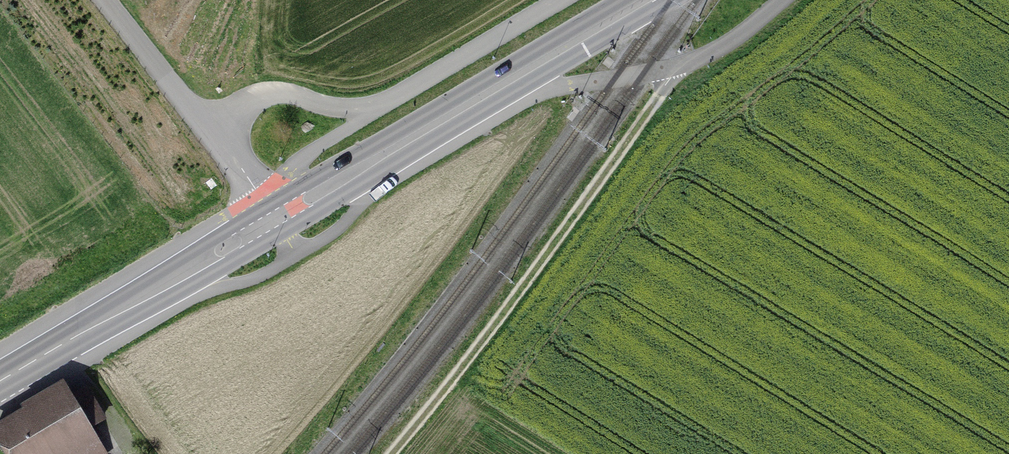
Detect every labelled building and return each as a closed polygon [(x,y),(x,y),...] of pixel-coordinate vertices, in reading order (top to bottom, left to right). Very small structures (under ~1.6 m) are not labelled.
[(0,434),(0,440),(8,453),(46,453),(49,452),(50,453),(75,453),(93,444),(85,431),(101,421),(83,391),(67,400),(64,396),(0,434)]
